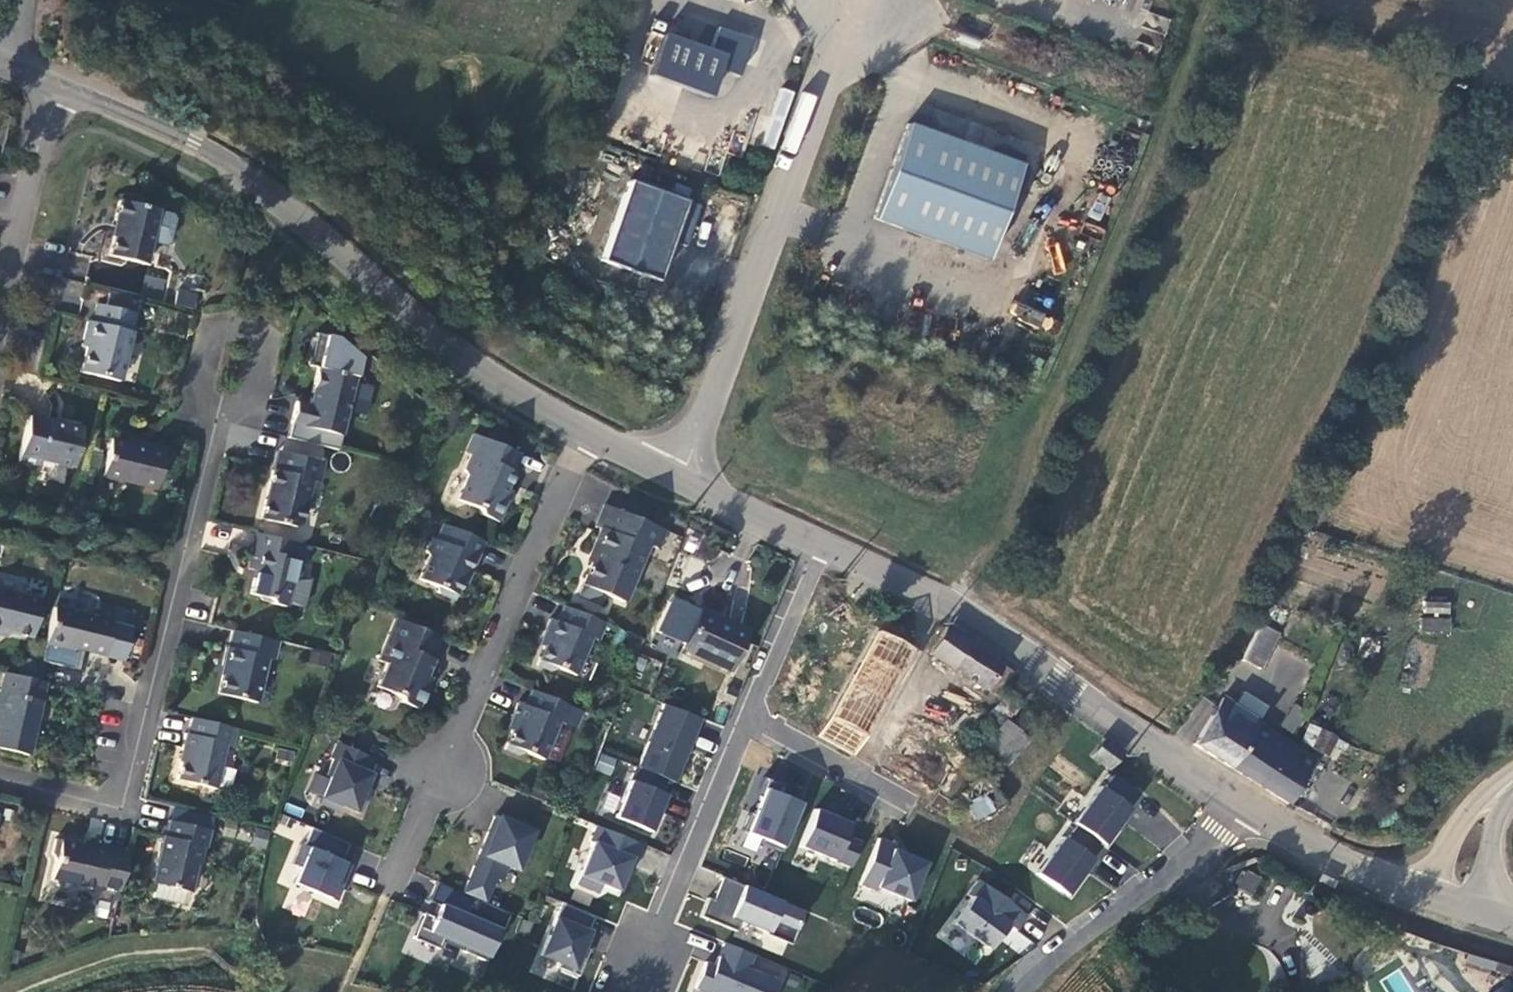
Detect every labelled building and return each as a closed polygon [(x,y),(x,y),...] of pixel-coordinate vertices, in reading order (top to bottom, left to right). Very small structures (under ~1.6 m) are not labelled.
[(664,33),(650,75),(710,97),(720,69),(738,76),(751,39),(719,27),(711,50),(664,33)] [(872,220),(986,261),(1020,166),(907,124),(872,220)] [(630,181),(599,263),(656,284),(671,244),(684,248),(699,207),(630,181)] [(164,275),(176,222),(136,213),(131,232),(134,232),(126,267),(164,275)] [(1056,242),(1045,246),(1056,274),(1067,269),(1056,242)] [(95,285),(92,300),(137,309),(140,295),(95,285)] [(175,304),(195,308),(198,294),(178,290),(175,304)] [(1048,332),(1054,318),(1015,300),(1009,313),(1048,332)] [(137,394),(153,325),(115,316),(108,349),(102,348),(100,358),(105,360),(99,385),(137,394)] [(364,448),(377,388),(339,380),(331,418),(318,415),(314,437),(364,448)] [(90,482),(101,441),(89,438),(84,439),(47,430),(35,476),(55,481),(56,474),(69,478),(72,481),(83,485),(90,482)] [(496,527),(515,534),(523,514),(518,512),(530,484),(528,483),(535,466),(489,446),(481,465),(487,467),(481,483),(483,489),(474,512),(494,521),(496,527)] [(172,503),(183,462),(165,458),(164,461),(129,452),(119,489),(172,503)] [(297,463),(293,484),(301,485),(306,465),(297,463)] [(340,495),(344,473),(306,465),(301,485),(293,484),(283,532),(322,540),(332,493),(340,495)] [(672,561),(680,543),(620,518),(611,539),(616,542),(605,568),(609,569),(597,597),(599,598),(601,593),(621,602),(619,607),(639,615),(663,558),(672,561)] [(487,587),(500,554),(459,536),(452,552),(448,550),(443,563),(445,569),(435,591),(452,598),(455,605),(471,612),(482,585),(487,587)] [(313,573),(318,555),(278,546),(270,582),(278,584),(272,607),(290,611),(292,616),(306,619),(312,593),(319,590),(323,575),(313,573)] [(599,598),(619,607),(621,602),(601,593),(599,598)] [(57,611),(5,598),(0,619),(0,640),(4,644),(13,646),(20,642),(48,648),(57,611)] [(1422,602),(1423,616),(1450,615),(1449,600),(1422,602)] [(750,628),(701,605),(680,649),(730,672),(750,628)] [(1451,619),(1421,616),(1419,631),(1449,634),(1451,619)] [(614,654),(621,637),(580,619),(573,635),(566,632),(559,649),(564,651),(552,678),(566,684),(573,682),(591,689),(607,651),(614,654)] [(129,634),(71,620),(62,656),(88,662),(95,660),(121,666),(129,634)] [(987,691),(1007,660),(949,622),(929,655),(987,691)] [(1282,632),(1262,623),(1244,659),(1264,669),(1282,632)] [(915,648),(881,628),(818,737),(853,757),(915,648)] [(450,673),(459,651),(414,632),(396,674),(405,678),(395,701),(417,710),(419,716),(436,723),(445,702),(441,700),(452,674),(450,673)] [(294,673),(298,655),(251,644),(242,678),(243,678),(236,707),(275,716),(286,671),(294,673)] [(309,660),(331,667),(335,656),(313,649),(309,660)] [(1001,698),(1020,669),(1007,660),(987,691),(1001,698)] [(45,767),(63,695),(54,692),(22,684),(17,704),(20,705),(7,758),(45,767)] [(1178,734),(1191,743),(1216,705),(1203,696),(1178,734)] [(1224,696),(1193,744),(1232,768),(1262,720),(1224,696)] [(637,766),(678,782),(704,717),(663,701),(637,766)] [(589,721),(548,703),(541,719),(534,717),(527,733),(532,735),(520,762),(535,768),(541,766),(559,773),(575,735),(582,738),(589,721)] [(985,746),(1011,763),(1029,735),(1004,718),(985,746)] [(1322,758),(1262,720),(1232,768),(1292,805),(1322,758)] [(1339,734),(1310,721),(1300,743),(1329,756),(1339,734)] [(254,759),(258,743),(212,731),(208,748),(205,748),(201,762),(205,763),(198,792),(237,801),(247,757),(254,759)] [(1092,756),(1112,770),(1125,750),(1105,738),(1092,756)] [(307,794),(362,815),(383,760),(337,742),(324,776),(315,773),(307,794)] [(593,770),(610,775),(616,758),(599,753),(593,770)] [(1110,845),(1144,793),(1111,772),(1078,825),(1110,845)] [(1328,775),(1320,786),(1342,804),(1351,794),(1328,775)] [(633,776),(616,817),(656,833),(672,792),(633,776)] [(761,839),(792,848),(806,796),(764,785),(747,848),(758,851),(761,839)] [(974,820),(994,814),(989,795),(969,800),(974,820)] [(855,865),(863,841),(852,837),(857,820),(815,807),(801,849),(855,865)] [(498,812),(462,891),(489,903),(506,865),(522,872),(541,831),(498,812)] [(577,884),(620,901),(644,842),(600,825),(577,884)] [(265,848),(268,831),(254,828),(251,845),(265,848)] [(304,917),(310,898),(336,906),(356,842),(307,828),(295,868),(303,871),(290,912),(304,917)] [(223,876),(231,843),(191,833),(187,850),(184,849),(173,894),(212,904),(219,875),(223,876)] [(1039,873),(1072,896),(1100,856),(1067,833),(1039,873)] [(875,840),(861,885),(918,902),(931,858),(875,840)] [(118,897),(137,901),(146,862),(108,853),(107,860),(74,852),(70,866),(74,872),(69,888),(76,897),(86,901),(96,897),(116,902),(118,897)] [(1234,886),(1253,896),(1262,878),(1242,868),(1234,886)] [(722,875),(708,911),(793,944),(807,908),(722,875)] [(1017,931),(1030,910),(973,877),(937,940),(981,966),(997,939),(1022,954),(1030,939),(1017,931)] [(494,960),(512,913),(476,899),(475,901),(455,893),(457,889),(437,882),(427,908),(423,907),(411,939),(440,950),(443,941),(494,960)] [(579,975),(602,918),(562,902),(539,960),(579,975)] [(790,968),(722,939),(699,990),(704,991),(779,991),(790,968)]
